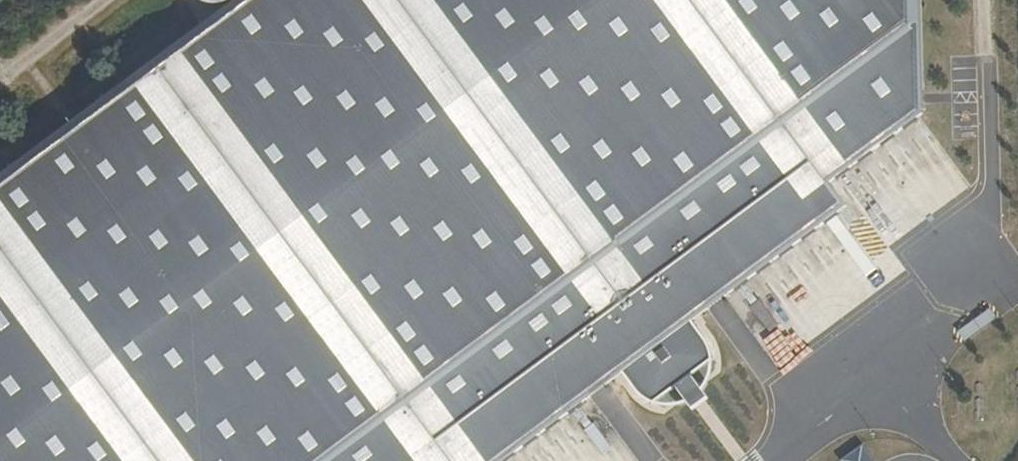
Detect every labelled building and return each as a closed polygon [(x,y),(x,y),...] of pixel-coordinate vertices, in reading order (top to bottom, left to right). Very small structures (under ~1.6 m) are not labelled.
[(0,183),(0,460),(637,460),(592,400),(633,368),(656,391),(683,373),(710,355),(692,324),(720,297),(774,349),(912,271),(894,244),(971,179),(922,115),(921,0),(251,0),(0,183)] [(863,446),(841,460),(872,460),(863,446)]
